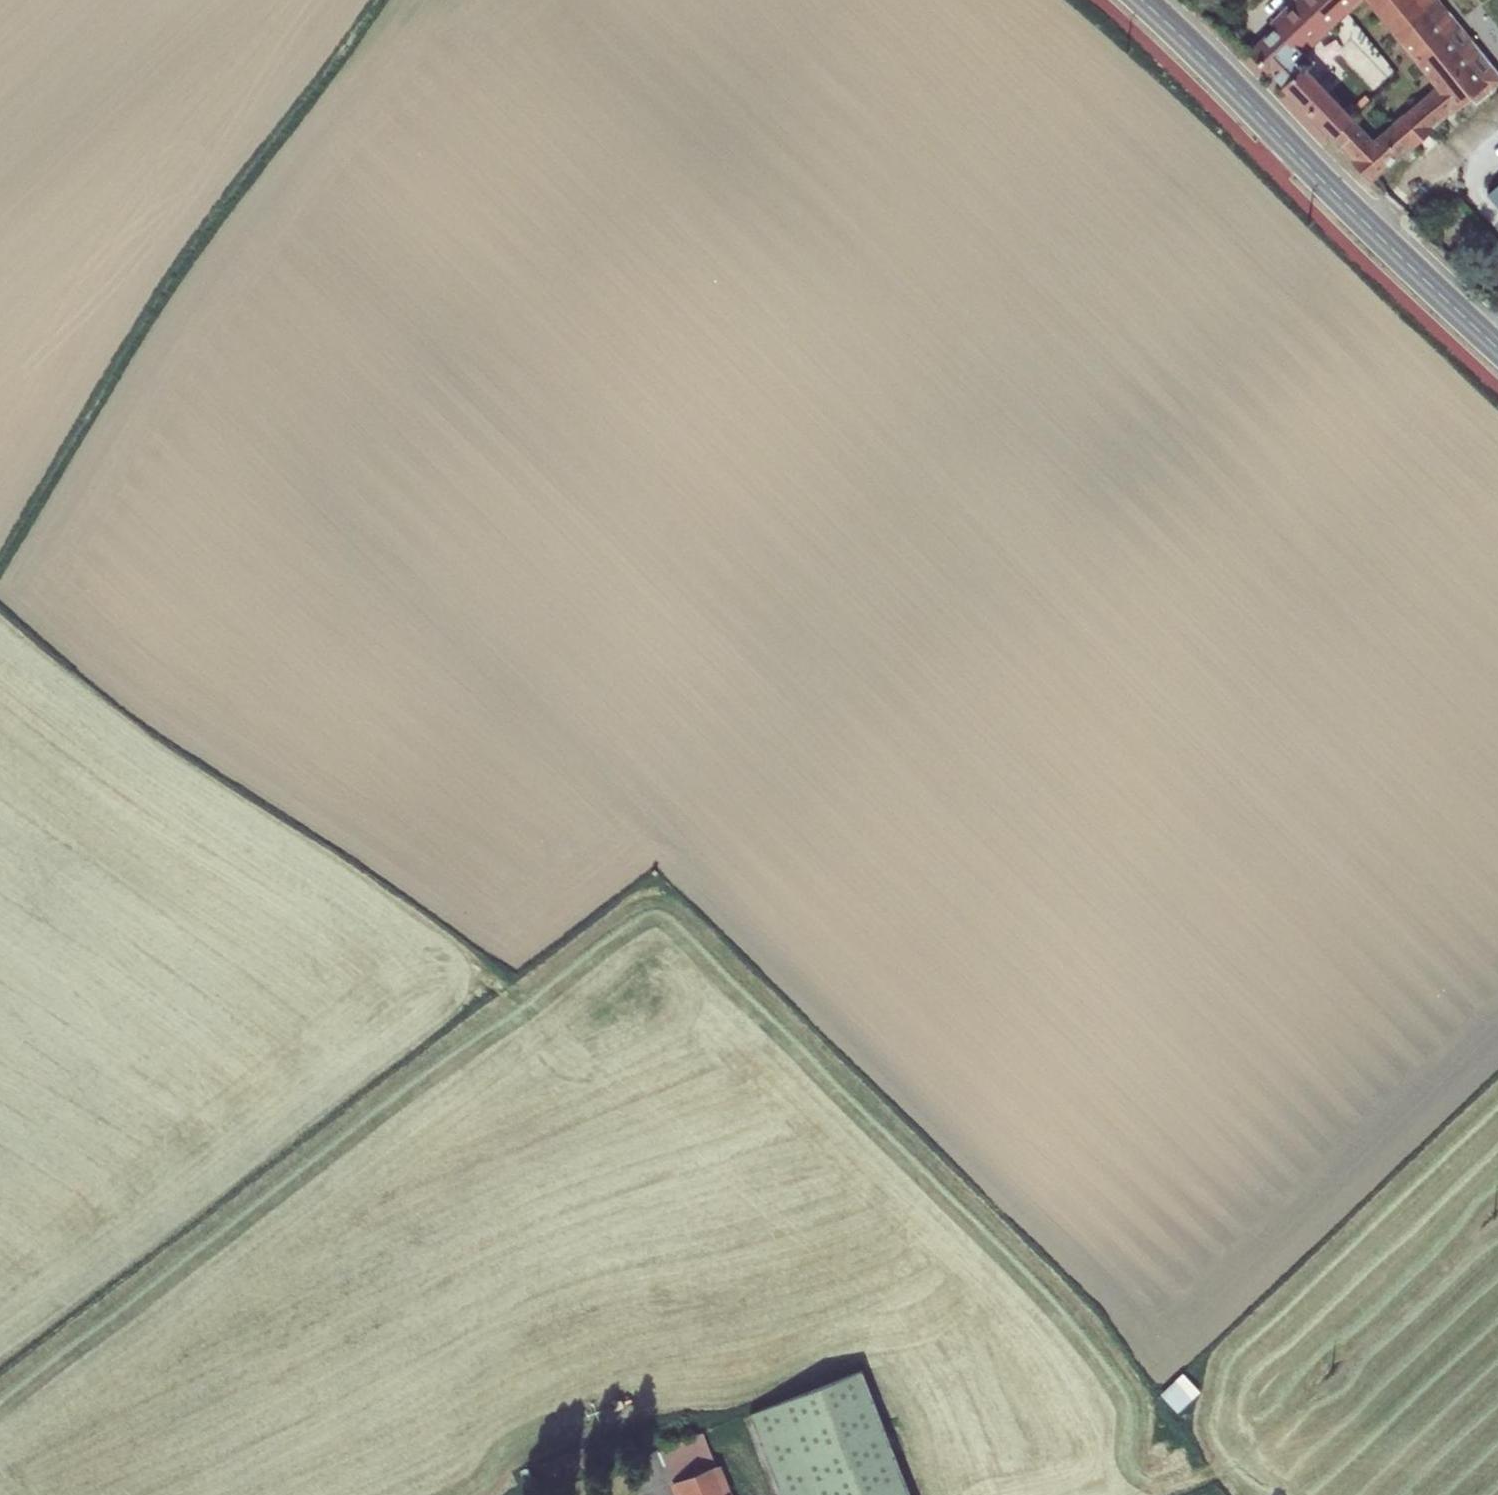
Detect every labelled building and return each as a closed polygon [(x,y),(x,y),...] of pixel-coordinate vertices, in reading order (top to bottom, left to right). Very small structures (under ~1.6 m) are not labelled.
[(1264,16),(1268,22),(1242,49),(1365,176),(1457,92),(1465,84),(1474,93),(1496,73),(1481,58),(1486,52),(1475,40),(1471,44),(1432,0),(1361,0),(1438,81),(1373,140),(1347,115),(1356,106),(1350,100),(1340,110),(1300,72),(1310,62),(1302,55),(1358,0),(1279,0),(1264,16)] [(1466,102),(1474,93),(1465,84),(1457,92),(1466,102)] [(1484,193),(1497,208),(1497,181),(1484,193)] [(1179,1408),(1201,1387),(1185,1370),(1162,1390),(1179,1408)] [(757,1420),(789,1494),(919,1494),(868,1374),(757,1420)] [(726,1412),(683,1429),(697,1461),(740,1444),(726,1412)] [(740,1444),(697,1461),(712,1494),(761,1494),(740,1444)]
